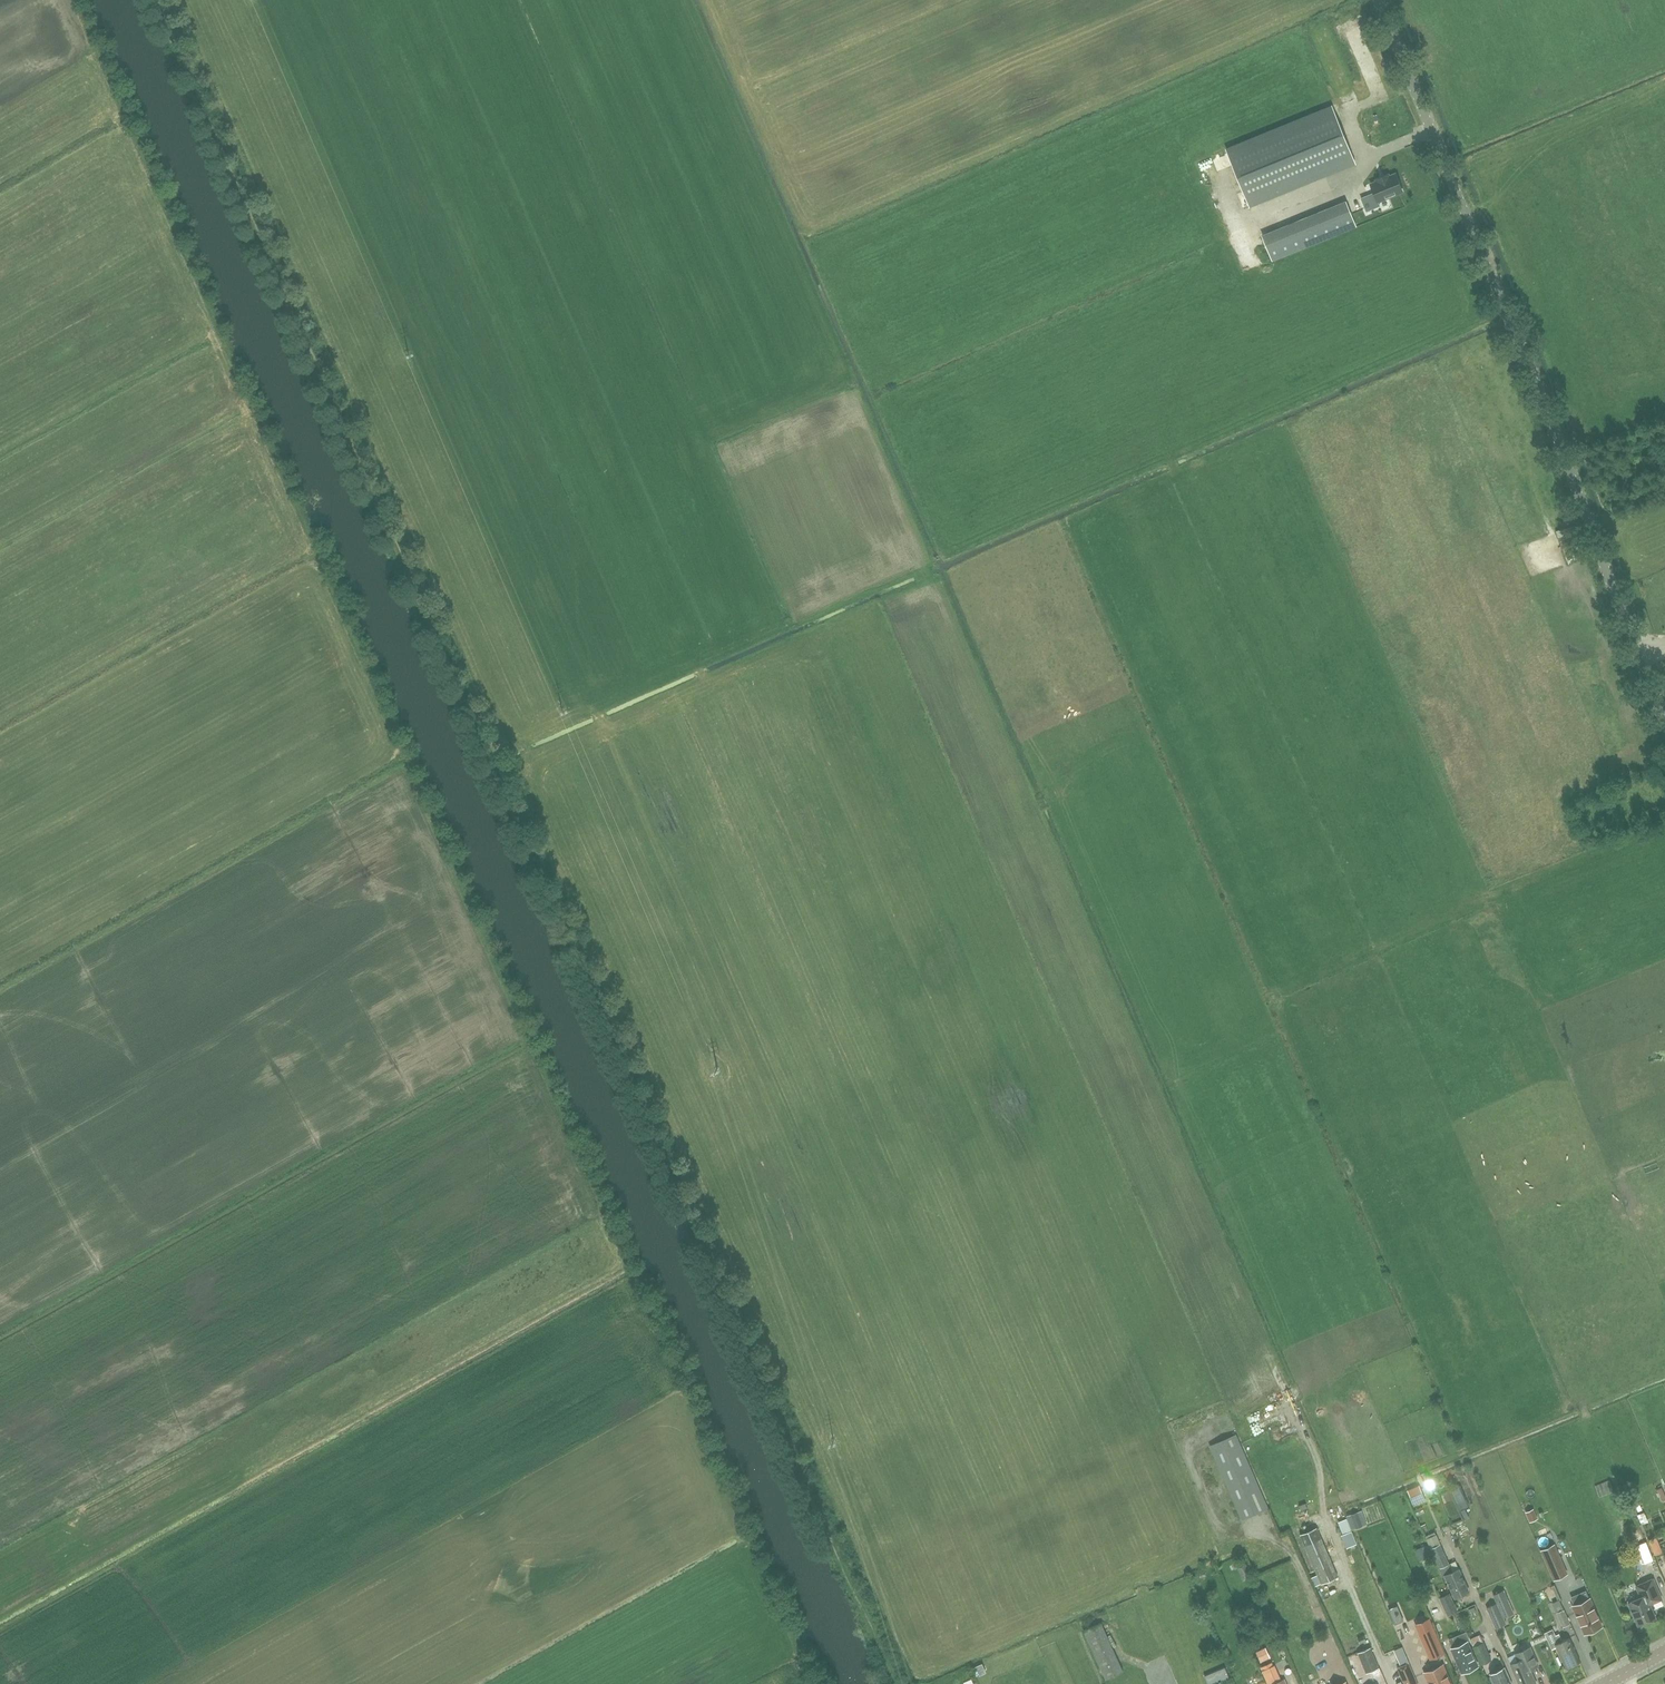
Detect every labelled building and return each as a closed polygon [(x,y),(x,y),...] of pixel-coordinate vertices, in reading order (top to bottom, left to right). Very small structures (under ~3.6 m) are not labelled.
[(1331,107),(1227,150),(1250,205),(1354,163),(1331,107)] [(1375,195),(1370,197),(1369,195),(1361,198),(1366,211),(1380,206),(1378,201),(1402,191),(1395,175),(1389,177),(1388,175),(1376,180),(1377,182),(1371,185),(1375,195)] [(1356,227),(1346,202),(1320,213),(1330,237),(1356,227)] [(1581,549),(1574,529),(1566,532),(1573,551),(1581,549)] [(1242,1430),(1250,1442),(1258,1437),(1250,1425),(1242,1430)] [(1236,1435),(1210,1446),(1242,1520),(1268,1508),(1236,1435)] [(1430,1481),(1432,1488),(1440,1485),(1439,1479),(1430,1481)] [(1600,1497),(1614,1491),(1610,1480),(1595,1486),(1600,1497)] [(1414,1503),(1425,1498),(1420,1485),(1409,1490),(1414,1503)] [(1465,1486),(1459,1488),(1463,1496),(1459,1498),(1463,1504),(1471,1499),(1465,1486)] [(1604,1498),(1610,1506),(1617,1502),(1611,1494),(1604,1498)] [(1313,1511),(1301,1515),(1304,1524),(1316,1519),(1313,1511)] [(1367,1524),(1361,1511),(1346,1516),(1352,1530),(1367,1524)] [(1321,1583),(1338,1576),(1316,1527),(1300,1535),(1321,1583)] [(1441,1544),(1435,1532),(1426,1536),(1431,1548),(1430,1548),(1443,1577),(1446,1576),(1456,1598),(1469,1592),(1459,1569),(1453,1571),(1450,1564),(1441,1544)] [(1645,1564),(1654,1560),(1646,1542),(1638,1545),(1645,1564)] [(1540,1550),(1554,1580),(1568,1574),(1555,1544),(1540,1550)] [(1661,1551),(1658,1544),(1651,1547),(1654,1554),(1661,1551)] [(1649,1604),(1662,1598),(1653,1578),(1636,1586),(1641,1597),(1629,1602),(1639,1625),(1656,1618),(1649,1604)] [(1486,1607),(1495,1629),(1506,1624),(1503,1618),(1514,1613),(1504,1591),(1492,1596),(1495,1602),(1486,1607)] [(1448,1615),(1458,1611),(1450,1593),(1440,1598),(1448,1615)] [(1553,1602),(1555,1606),(1558,1612),(1557,1612),(1563,1627),(1570,1623),(1559,1599),(1553,1602)] [(1589,1599),(1577,1604),(1573,1606),(1585,1633),(1601,1626),(1589,1599)] [(1159,1613),(1179,1610),(1177,1601),(1158,1604),(1159,1613)] [(1404,1620),(1397,1605),(1388,1609),(1395,1624),(1404,1620)] [(1429,1619),(1417,1625),(1431,1657),(1443,1652),(1429,1619)] [(1106,1679),(1123,1671),(1102,1624),(1084,1632),(1106,1679)] [(1553,1628),(1544,1632),(1552,1648),(1556,1646),(1566,1668),(1580,1661),(1570,1638),(1563,1641),(1559,1633),(1556,1634),(1553,1628)] [(1470,1639),(1474,1647),(1481,1664),(1491,1660),(1484,1643),(1480,1635),(1470,1639)] [(1463,1673),(1477,1666),(1466,1642),(1452,1648),(1463,1673)] [(1511,1664),(1520,1683),(1537,1683),(1530,1670),(1539,1666),(1530,1647),(1516,1653),(1519,1660),(1511,1664)] [(1379,1668),(1371,1648),(1362,1651),(1370,1671),(1379,1668)] [(1396,1682),(1397,1683),(1418,1683),(1413,1671),(1409,1662),(1398,1667),(1402,1676),(1405,1682),(1402,1683),(1401,1680),(1396,1682)] [(1443,1665),(1425,1673),(1430,1683),(1451,1683),(1443,1665)] [(1490,1674),(1495,1683),(1512,1683),(1505,1667),(1490,1674)]
